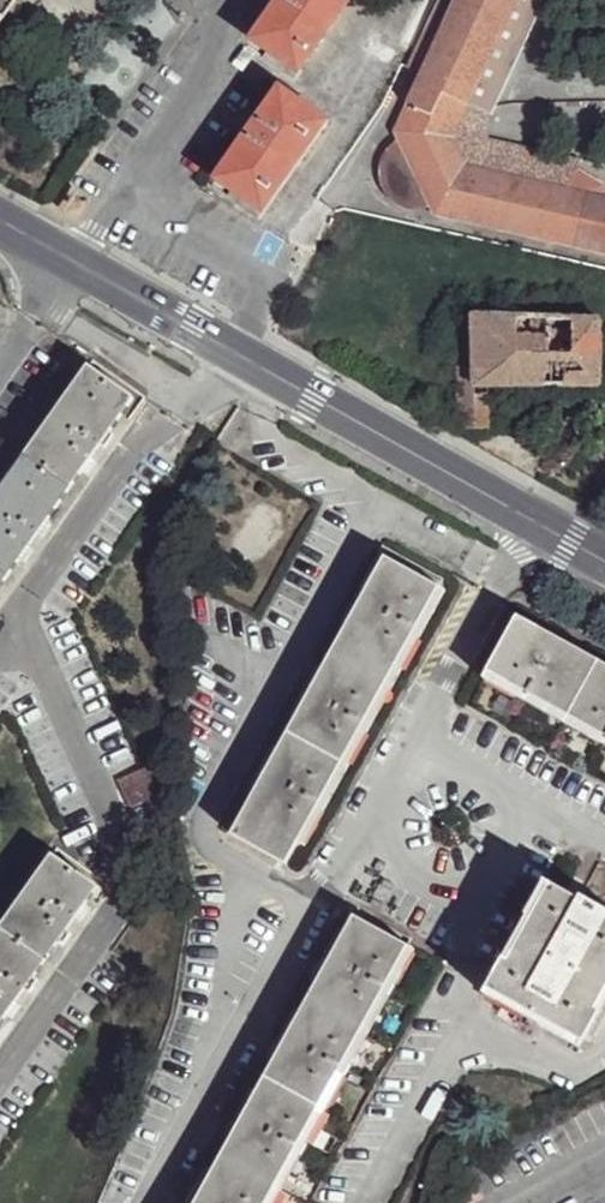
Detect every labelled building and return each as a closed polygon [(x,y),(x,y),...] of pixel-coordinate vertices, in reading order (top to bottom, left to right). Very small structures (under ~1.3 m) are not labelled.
[(351,0),(283,0),(254,41),(299,73),(351,0)] [(415,55),(429,62),(421,79),(407,106),(455,128),(466,106),(488,117),(546,0),(442,0),(415,55)] [(421,79),(429,62),(415,55),(407,72),(421,79)] [(263,213),(327,124),(283,91),(217,180),(263,213)] [(593,193),(567,186),(464,164),(450,137),(455,128),(407,106),(396,133),(400,145),(429,202),(434,212),(570,241),(570,259),(604,266),(604,193),(593,193)] [(418,206),(429,202),(400,145),(394,148),(385,159),(382,172),(384,187),(393,199),(403,205),(418,206)] [(578,168),(567,186),(593,193),(604,193),(604,183),(578,168)] [(601,387),(601,320),(473,316),(474,367),(476,389),(489,389),(601,387)] [(87,367),(0,492),(0,591),(134,400),(87,367)] [(459,368),(458,430),(487,429),(489,389),(476,389),(474,367),(459,368)] [(298,844),(439,589),(385,561),(237,831),(289,861),(298,844)] [(517,618),(485,678),(604,743),(604,667),(517,618)] [(129,807),(157,795),(145,767),(117,779),(129,807)] [(43,857),(0,921),(0,1022),(91,890),(43,857)] [(601,867),(581,904),(604,917),(604,869),(601,867)] [(604,997),(604,917),(581,904),(550,887),(510,964),(506,960),(487,991),(579,1044),(604,997)] [(408,949),(353,918),(197,1202),(268,1202),(408,949)]
